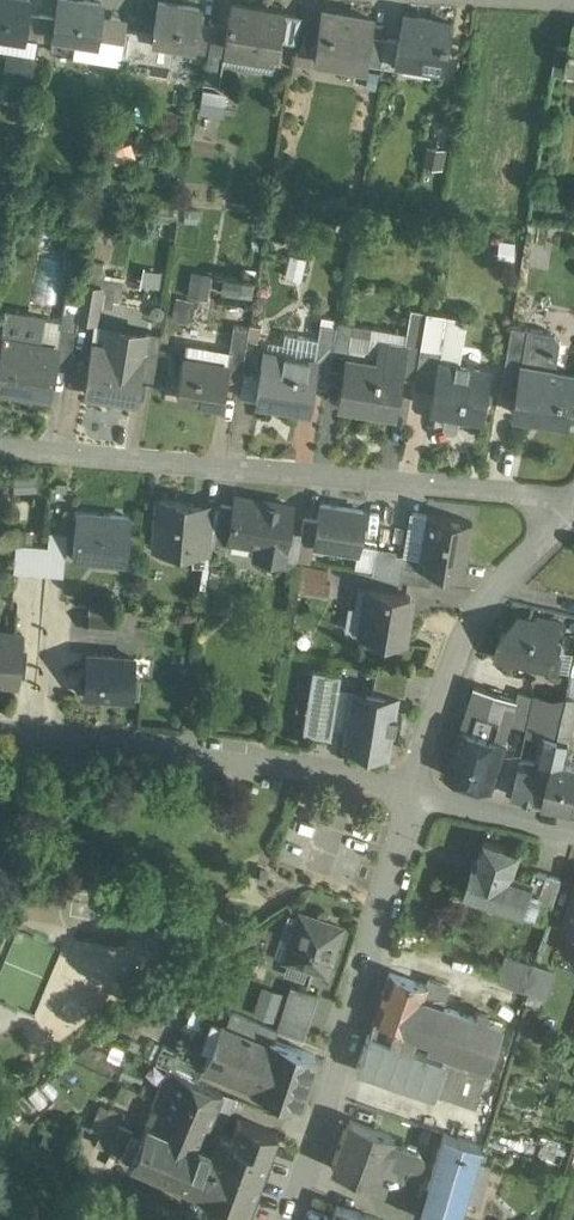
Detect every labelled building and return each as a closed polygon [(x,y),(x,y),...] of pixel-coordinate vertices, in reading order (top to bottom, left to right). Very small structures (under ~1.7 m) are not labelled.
[(23,37),(27,13),(29,0),(0,0),(0,34),(23,37)] [(82,0),(59,0),(56,17),(52,42),(50,51),(73,55),(75,38),(95,41),(102,3),(82,0)] [(158,1),(153,33),(138,31),(133,58),(170,64),(174,43),(194,47),(199,21),(201,9),(158,1)] [(283,13),(231,4),(227,26),(224,43),(225,43),(223,56),(222,63),(271,71),(272,66),(273,66),(276,52),(283,13)] [(373,19),(321,10),(313,57),(365,66),(365,63),(370,35),(373,19)] [(41,15),(27,13),(23,37),(37,40),(41,15)] [(56,17),(41,15),(37,40),(52,42),(56,17)] [(450,22),(403,15),(398,39),(395,58),(396,59),(443,66),(450,22)] [(213,24),(199,21),(194,47),(193,51),(208,53),(213,24)] [(227,26),(213,24),(208,53),(223,56),(225,43),(224,43),(227,26)] [(138,31),(126,29),(121,56),(133,58),(138,31)] [(384,37),(370,35),(365,63),(380,66),(384,37)] [(398,39),(384,37),(380,66),(395,68),(396,59),(395,58),(398,39)] [(572,48),(558,45),(553,73),(568,76),(569,67),(568,66),(572,48)] [(223,56),(208,53),(203,82),(218,85),(222,63),(223,56)] [(200,110),(237,115),(240,93),(203,88),(200,110)] [(160,285),(163,267),(133,264),(131,281),(160,285)] [(186,293),(208,297),(213,271),(191,267),(186,293)] [(221,291),(253,292),(254,275),(221,274),(221,291)] [(102,278),(84,275),(77,318),(95,321),(98,302),(102,278)] [(122,281),(102,278),(98,302),(112,304),(114,293),(120,294),(122,281)] [(195,301),(176,297),(172,317),(190,321),(195,301)] [(426,310),(410,308),(404,345),(406,346),(400,376),(414,378),(426,310)] [(426,310),(414,378),(434,382),(438,358),(439,359),(447,314),(426,310)] [(57,337),(60,316),(43,314),(41,335),(57,337)] [(332,350),(332,353),(346,355),(367,359),(373,327),(337,321),(336,326),(332,350)] [(316,348),(332,350),(336,326),(320,323),(316,348)] [(249,326),(233,324),(229,351),(227,364),(228,364),(226,372),(241,374),(249,326)] [(146,331),(108,325),(105,344),(91,342),(83,390),(136,398),(140,370),(144,351),(142,350),(146,332),(146,331)] [(526,327),(511,325),(504,363),(520,366),(526,327)] [(526,327),(520,366),(514,397),(512,412),(537,416),(537,414),(568,420),(568,421),(570,422),(573,397),(573,374),(547,369),(549,352),(559,354),(561,341),(555,332),(526,327)] [(75,331),(60,328),(57,346),(58,346),(56,357),(70,359),(75,331)] [(161,334),(146,332),(142,350),(144,351),(140,370),(154,372),(161,334)] [(2,337),(0,348),(0,385),(50,393),(56,357),(58,346),(57,346),(3,337),(2,337)] [(379,341),(376,360),(367,359),(346,355),(338,402),(394,412),(400,376),(406,346),(404,345),(379,341)] [(229,351),(186,344),(184,357),(183,357),(177,394),(221,402),(226,372),(228,364),(227,364),(229,351)] [(332,350),(316,348),(314,359),(316,360),(313,378),(327,380),(332,353),(332,350)] [(314,359),(264,351),(260,376),(256,398),(308,407),(313,378),(316,360),(314,359)] [(439,359),(438,358),(434,382),(429,408),(443,410),(441,422),(445,427),(451,428),(456,424),(458,413),(481,417),(490,367),(439,359)] [(520,366),(504,363),(499,394),(514,397),(520,366)] [(240,395),(256,398),(260,376),(244,373),(240,395)] [(291,505),(235,496),(233,505),(227,539),(228,539),(258,544),(257,553),(282,558),(291,505)] [(192,502),(158,499),(154,547),(197,551),(200,508),(192,507),(192,502)] [(233,505),(219,503),(218,509),(212,543),(227,545),(228,539),(227,539),(233,505)] [(364,511),(320,504),(314,544),(357,551),(364,511)] [(218,509),(200,508),(197,551),(211,552),(212,543),(218,509)] [(472,521),(427,514),(426,515),(433,517),(426,558),(419,557),(417,567),(432,569),(463,575),(472,521)] [(110,518),(77,515),(73,557),(74,557),(75,553),(103,555),(103,559),(124,561),(128,517),(111,516),(110,518)] [(63,534),(49,532),(48,547),(62,548),(63,534)] [(48,547),(16,544),(14,570),(45,573),(48,547)] [(62,548),(48,547),(45,573),(62,575),(64,548),(62,548)] [(417,567),(402,564),(399,578),(429,584),(432,569),(417,567)] [(328,568),(304,565),(302,577),(325,581),(328,568)] [(302,577),(302,578),(299,590),(328,595),(330,582),(325,581),(302,577)] [(360,632),(367,588),(358,586),(355,606),(348,605),(344,629),(360,632)] [(409,595),(367,588),(360,632),(360,635),(404,643),(407,621),(405,620),(409,595)] [(89,606),(87,630),(114,632),(114,631),(116,609),(116,608),(89,606)] [(116,609),(114,631),(135,632),(135,610),(116,609)] [(557,626),(519,618),(502,634),(497,654),(548,666),(557,626)] [(0,631),(0,680),(17,682),(22,634),(0,631)] [(134,657),(86,654),(83,694),(131,698),(131,695),(138,695),(139,677),(133,676),(134,657)] [(340,673),(312,668),(302,731),(330,736),(332,726),(343,728),(350,687),(338,686),(340,673)] [(517,697),(475,684),(462,726),(505,740),(511,722),(518,698),(517,697)] [(372,690),(350,686),(350,687),(343,728),(340,747),(389,755),(392,735),(398,736),(402,715),(396,714),(399,694),(372,690)] [(518,698),(511,722),(528,727),(534,694),(520,690),(517,697),(518,698)] [(558,735),(568,694),(554,699),(535,693),(534,694),(528,727),(524,744),(539,747),(543,731),(558,735)] [(556,745),(544,801),(573,807),(573,762),(564,760),(568,740),(570,740),(573,721),(573,695),(568,694),(558,735),(556,745)] [(462,726),(461,726),(446,774),(492,789),(507,740),(505,740),(462,726)] [(536,761),(521,758),(513,795),(544,801),(556,745),(558,735),(543,731),(539,747),(536,761)] [(521,850),(485,838),(477,861),(475,860),(465,892),(542,917),(547,902),(528,895),(533,879),(514,873),(521,850)] [(562,879),(536,870),(533,879),(528,895),(547,902),(553,904),(562,879)] [(563,926),(573,929),(567,952),(573,955),(573,889),(563,926)] [(342,927),(299,913),(284,960),(327,974),(342,927)] [(534,963),(507,954),(498,981),(525,990),(534,963)] [(427,985),(389,972),(373,1019),(417,1033),(417,1032),(429,1036),(427,1044),(444,1050),(441,1059),(445,1061),(485,1074),(502,1026),(486,1021),(488,1014),(476,1010),(474,1017),(440,1005),(447,984),(429,978),(427,985)] [(318,994),(291,985),(276,1030),(302,1041),(318,994)] [(275,1030),(232,1012),(227,1025),(221,1022),(210,1048),(211,1048),(203,1066),(254,1087),(299,1102),(315,1054),(272,1040),(275,1030)] [(417,1033),(373,1019),(368,1034),(411,1049),(417,1033)] [(411,1049),(368,1034),(356,1070),(433,1096),(435,1092),(445,1061),(441,1059),(411,1049)] [(210,1048),(180,1035),(166,1067),(167,1067),(197,1080),(203,1066),(211,1048),(210,1048)] [(485,1074),(445,1061),(435,1092),(475,1105),(485,1074)] [(197,1080),(167,1067),(154,1098),(155,1098),(152,1105),(128,1161),(248,1214),(277,1133),(238,1118),(231,1135),(221,1132),(235,1096),(222,1091),(221,1091),(197,1080)] [(122,1111),(111,1106),(106,1118),(117,1123),(122,1111)] [(106,1118),(105,1118),(95,1142),(122,1154),(132,1130),(117,1123),(106,1118)] [(392,1134),(350,1119),(332,1168),(375,1183),(375,1182),(398,1190),(405,1172),(406,1173),(411,1161),(414,1161),(417,1160),(419,1158),(420,1154),(419,1150),(416,1148),(391,1139),(392,1134)] [(443,1132),(418,1217),(427,1219),(457,1219),(464,1198),(480,1203),(491,1166),(475,1161),(480,1144),(443,1132)] [(337,1204),(331,1219),(383,1219),(337,1204)]
